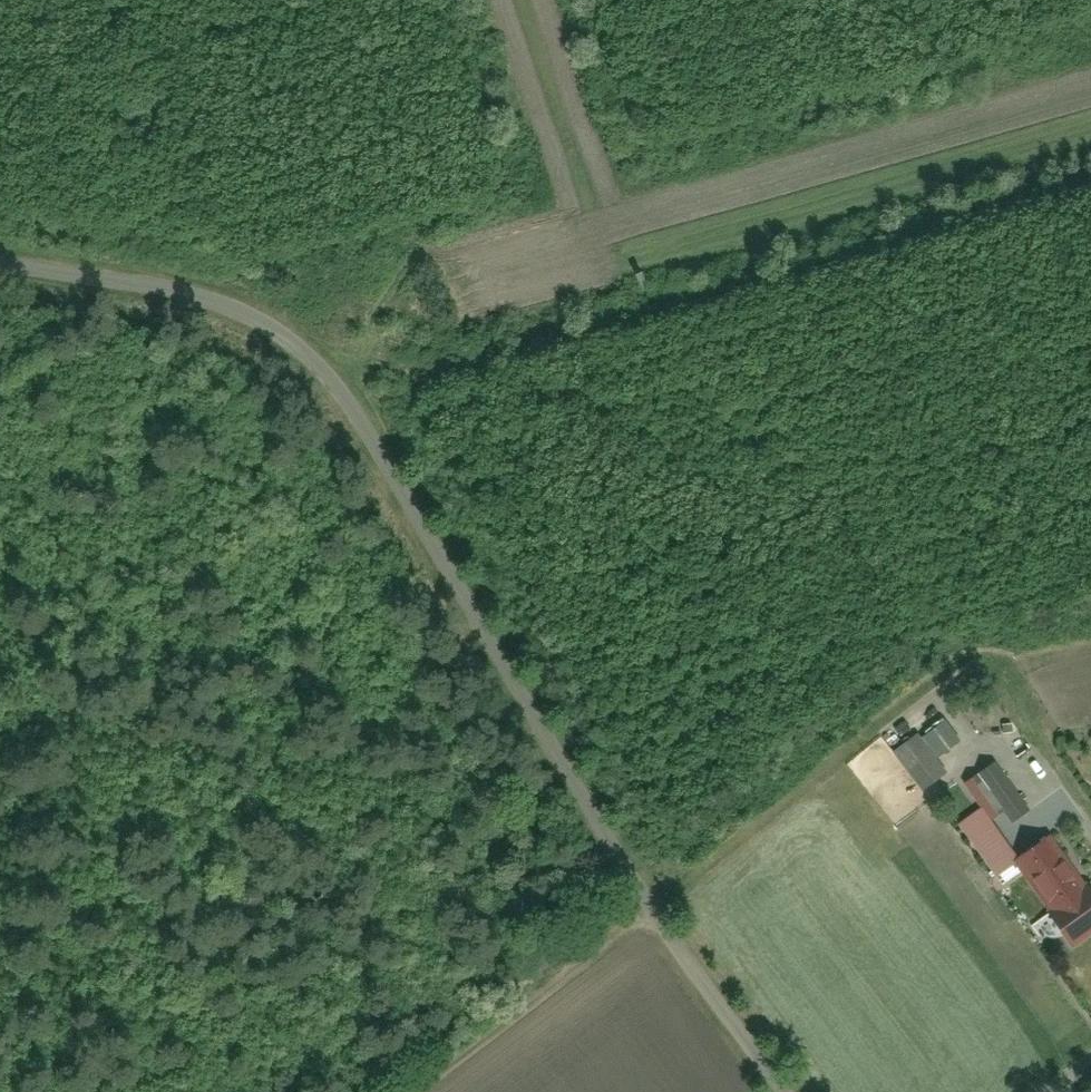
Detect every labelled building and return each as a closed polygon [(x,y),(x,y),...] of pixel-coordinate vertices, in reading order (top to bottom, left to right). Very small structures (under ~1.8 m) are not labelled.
[(929,748),(909,765),(929,789),(949,772),(929,748)] [(998,762),(982,775),(1016,816),(1032,803),(998,762)] [(983,808),(961,826),(999,873),(1021,855),(983,808)] [(1073,945),(1090,932),(1090,890),(1088,885),(1085,888),(1048,837),(1017,860),(1053,910),(1050,913),(1073,945)]
